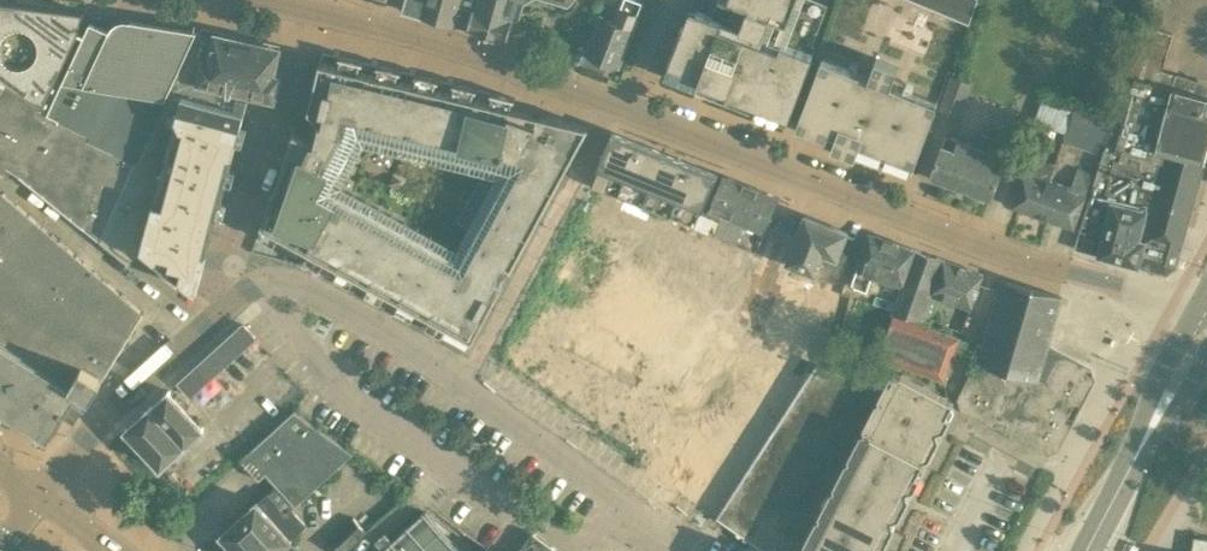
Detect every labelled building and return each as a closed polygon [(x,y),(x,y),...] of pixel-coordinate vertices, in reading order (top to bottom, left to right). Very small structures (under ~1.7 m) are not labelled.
[(0,0),(0,80),(44,106),(80,31),(83,11),(8,1),(0,0)] [(403,7),(402,10),(507,39),(518,0),(405,0),(403,7)] [(632,29),(642,0),(623,0),(620,10),(615,22),(601,17),(588,53),(593,56),(592,57),(602,61),(602,59),(618,65),(632,29)] [(664,75),(665,76),(787,122),(789,117),(813,54),(809,53),(782,43),(780,49),(760,42),(769,17),(787,23),(795,0),(724,0),(747,9),(738,34),(719,26),(722,20),(712,16),(690,8),(684,24),(682,23),(668,62),(664,75)] [(928,7),(941,12),(946,0),(931,0),(928,7)] [(941,12),(955,17),(962,0),(946,0),(941,12)] [(955,17),(969,23),(978,0),(962,0),(955,17)] [(1064,20),(1089,30),(1100,0),(1072,0),(1064,20)] [(196,29),(83,11),(80,31),(44,106),(41,112),(91,134),(89,140),(135,163),(168,92),(197,30),(196,29)] [(1143,25),(1117,120),(1113,119),(1107,139),(1112,141),(1111,145),(1104,143),(1080,229),(1103,235),(1098,254),(1165,273),(1175,267),(1206,149),(1206,110),(1206,109),(1206,108),(1206,97),(1206,96),(1206,93),(1206,88),(1175,79),(1177,74),(1162,70),(1172,33),(1143,25)] [(200,30),(197,30),(168,92),(244,112),(249,93),(273,98),(278,77),(272,75),(278,53),(279,48),(200,30)] [(1088,35),(1085,33),(1080,47),(1103,56),(1108,42),(1088,35)] [(868,75),(822,58),(796,125),(912,169),(937,102),(890,84),(899,61),(876,53),(868,75)] [(426,326),(432,329),(442,334),(447,325),(472,339),(504,281),(493,276),(501,259),(511,267),(588,126),(540,114),(538,116),(524,112),(525,110),(513,107),(515,97),(491,91),(488,101),(475,98),(477,88),(453,82),(451,92),(437,89),(439,79),(415,73),(413,83),(399,80),(401,70),(377,64),(375,74),(361,71),(363,61),(339,55),(337,65),(320,61),(309,108),(315,116),(305,136),(293,129),(287,148),(288,148),(261,224),(264,226),(259,235),(274,243),(280,234),(310,251),(305,260),(320,268),(325,259),(340,267),(335,276),(350,285),(355,275),(370,284),(366,293),(381,301),(386,292),(401,300),(396,309),(405,314),(411,318),(416,309),(424,313),(431,317),(426,326)] [(970,82),(952,75),(949,85),(939,109),(958,117),(967,92),(970,82)] [(0,80),(0,172),(3,174),(7,168),(20,175),(100,240),(135,163),(89,140),(91,134),(41,112),(44,106),(0,80)] [(237,138),(244,112),(168,92),(135,163),(100,240),(129,264),(142,247),(157,259),(162,253),(166,257),(185,272),(198,256),(203,238),(210,240),(237,138)] [(1049,128),(1066,133),(1074,108),(1041,98),(1029,138),(1044,143),(1049,128)] [(1107,139),(1113,119),(1089,112),(1074,108),(1066,133),(1067,134),(1069,127),(1107,139)] [(979,133),(975,145),(961,187),(990,197),(1009,143),(979,133)] [(600,189),(695,228),(714,181),(716,177),(610,134),(590,185),(600,189)] [(931,176),(961,187),(975,145),(945,135),(931,176)] [(1051,179),(1055,166),(1045,163),(1029,158),(1025,170),(1024,170),(1012,205),(1050,218),(1055,201),(1043,197),(1050,179),(1051,179)] [(1043,197),(1055,201),(1050,218),(1074,227),(1086,193),(1085,192),(1090,179),(1075,174),(1071,186),(1051,179),(1050,179),(1043,197)] [(723,175),(708,212),(720,216),(714,234),(737,243),(744,226),(764,234),(779,197),(723,175)] [(33,418),(53,430),(65,411),(77,419),(143,312),(4,192),(0,190),(0,397),(33,418)] [(777,266),(767,262),(766,263),(765,265),(758,262),(759,259),(740,252),(740,253),(735,251),(735,250),(666,222),(600,195),(591,212),(589,211),(584,221),(585,222),(583,226),(580,225),(573,238),(576,239),(565,258),(563,257),(556,270),(558,271),(547,292),(545,291),(539,302),(541,303),(530,323),(531,324),(527,330),(523,327),(501,357),(533,381),(563,403),(593,425),(623,447),(648,465),(664,477),(685,492),(702,505),(704,502),(716,511),(718,512),(719,510),(718,509),(748,463),(748,464),(749,462),(772,425),(812,364),(806,359),(830,306),(824,302),(825,301),(780,268),(777,266)] [(839,295),(844,282),(836,279),(846,254),(839,251),(847,231),(804,213),(786,261),(807,270),(802,280),(839,295)] [(871,275),(901,286),(914,249),(869,233),(850,285),(866,290),(871,275)] [(983,274),(914,249),(901,286),(882,339),(876,356),(944,381),(961,337),(927,325),(929,318),(937,296),(971,309),(983,274)] [(1062,297),(1001,279),(978,363),(979,364),(1037,381),(1047,348),(1062,297)] [(191,396),(256,337),(246,326),(243,323),(178,382),(180,384),(191,396)] [(959,402),(958,405),(1015,434),(1022,432),(1023,432),(1025,439),(1046,450),(1054,447),(1090,378),(1088,370),(1067,359),(1047,348),(1037,381),(979,364),(959,402)] [(860,360),(835,352),(830,366),(856,374),(860,360)] [(716,516),(768,550),(881,550),(957,404),(958,405),(959,402),(894,369),(893,372),(891,371),(884,386),(815,363),(801,386),(749,465),(719,510),(718,512),(716,516)] [(161,467),(162,466),(162,465),(204,428),(171,392),(169,390),(125,428),(161,467)] [(277,484),(269,493),(268,492),(259,501),(258,499),(221,532),(238,550),(278,550),(292,538),(290,536),(306,523),(292,508),(296,505),(353,453),(294,410),(287,416),(241,458),(259,478),(266,472),(277,484)] [(487,548),(437,512),(429,507),(424,512),(424,511),(423,512),(419,507),(378,545),(382,549),(380,550),(484,550),(487,548)] [(336,550),(341,550),(366,529),(351,512),(323,538),(336,550)] [(532,532),(525,541),(518,550),(559,550),(532,532)] [(1194,534),(1191,550),(1206,550),(1206,537),(1194,534)]
